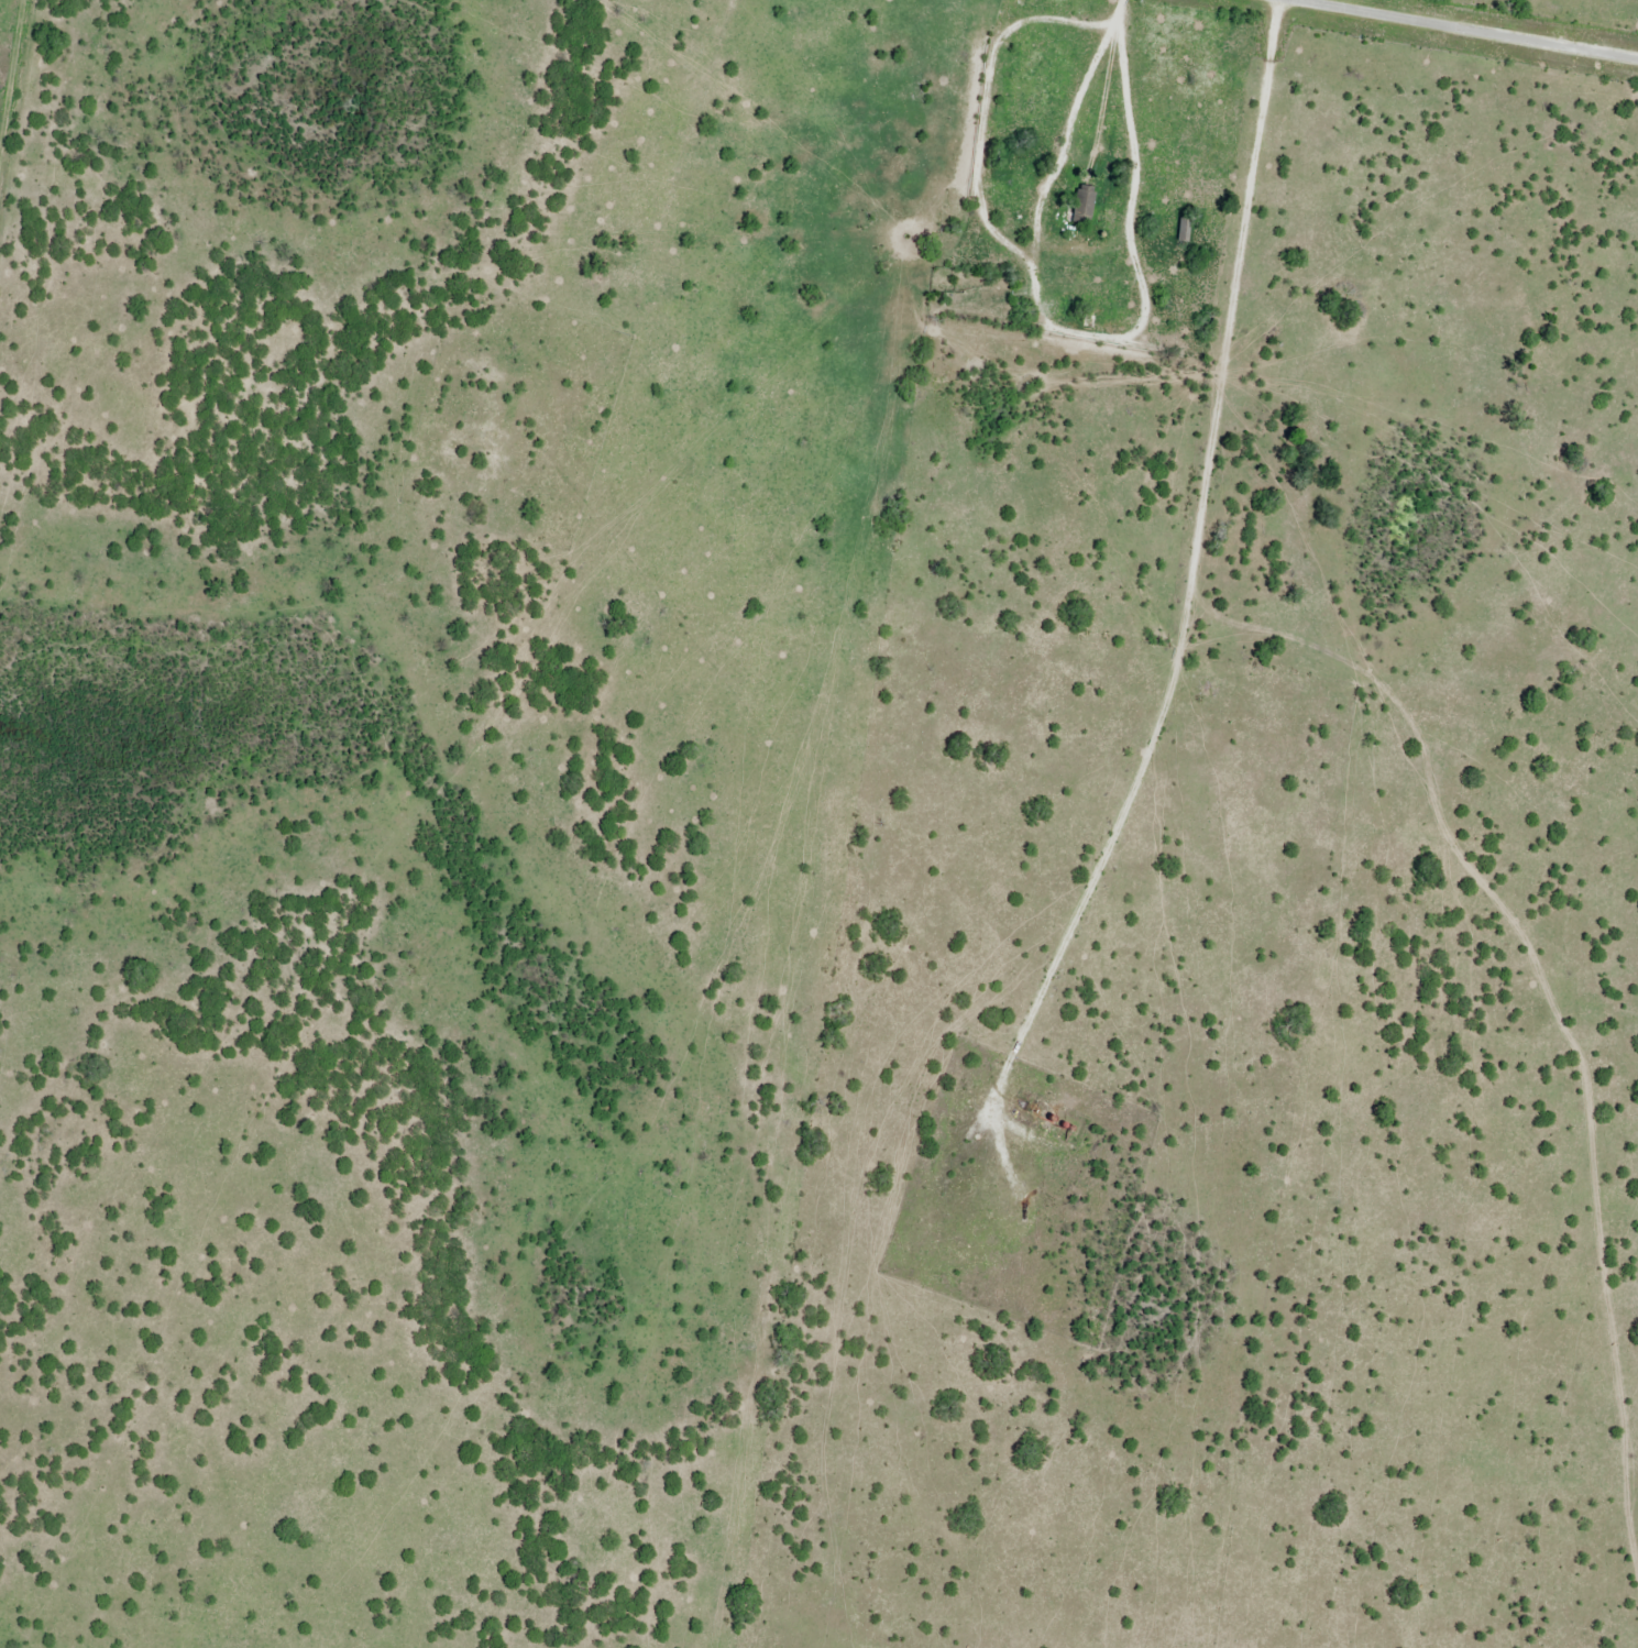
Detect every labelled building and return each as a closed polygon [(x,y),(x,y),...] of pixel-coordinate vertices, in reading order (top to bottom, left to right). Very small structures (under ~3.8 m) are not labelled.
[(1092,224),(1095,188),(1076,186),(1072,222),(1092,224)] [(1188,220),(1179,220),(1179,237),(1188,237),(1188,220)]
